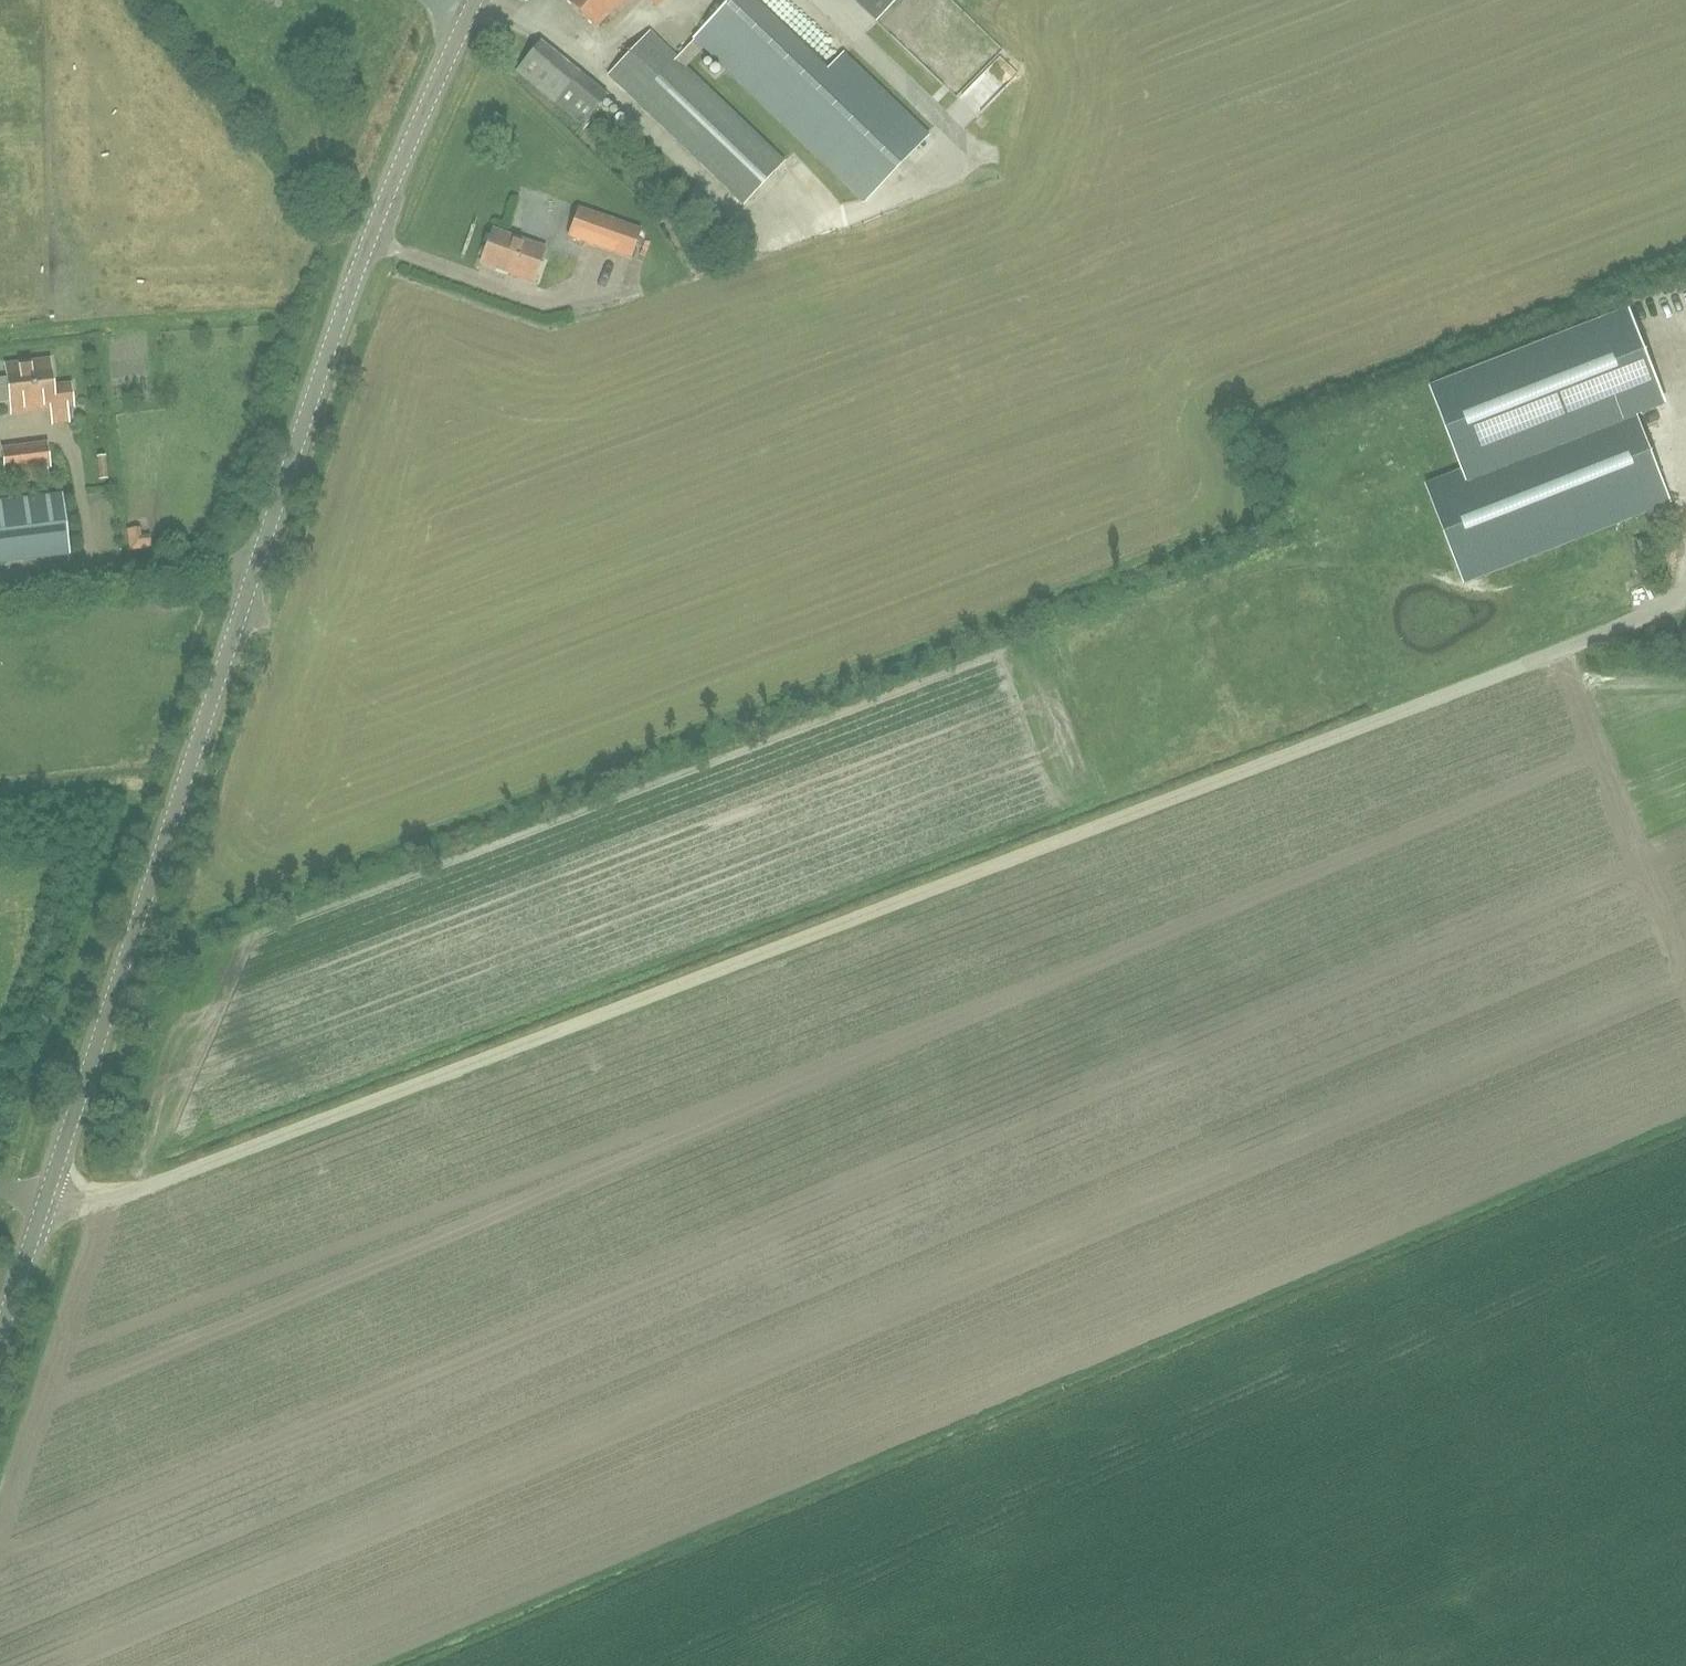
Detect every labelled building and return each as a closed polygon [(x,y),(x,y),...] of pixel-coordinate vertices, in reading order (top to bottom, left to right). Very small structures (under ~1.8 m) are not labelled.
[(596,28),(622,0),(566,0),(596,28)] [(781,121),(865,201),(926,138),(840,56),(826,71),(752,0),(731,0),(695,38),(696,39),(704,46),(781,121)] [(880,25),(905,0),(854,0),(880,25)] [(788,17),(830,57),(838,48),(797,8),(788,17)] [(704,46),(696,39),(677,58),(650,32),(609,75),(744,204),(785,161),(685,66),(704,46)] [(517,71),(583,127),(606,99),(580,75),(541,43),(517,71)] [(631,259),(641,230),(579,208),(568,237),(631,259)] [(533,282),(545,248),(522,240),(522,241),(492,231),(481,263),(511,273),(510,274),(533,282)] [(1427,484),(1466,583),(1672,503),(1634,405),(1663,394),(1631,311),(1432,388),(1464,470),(1427,484)] [(49,362),(6,368),(12,413),(73,405),(70,385),(53,388),(49,362)] [(21,447),(24,469),(50,466),(47,444),(21,447)] [(69,553),(62,495),(0,503),(0,562),(69,553)]
